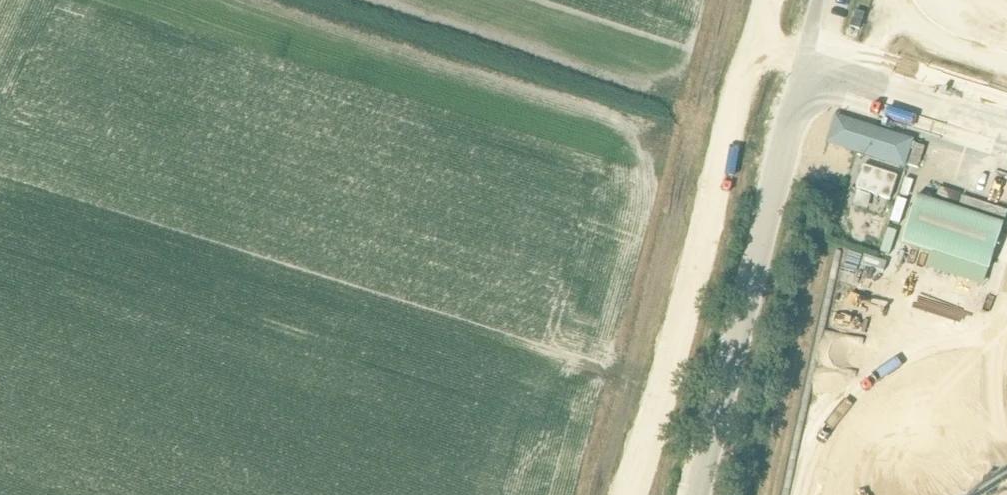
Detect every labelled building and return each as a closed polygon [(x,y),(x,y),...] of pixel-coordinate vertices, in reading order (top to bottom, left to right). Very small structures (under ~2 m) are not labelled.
[(925,147),(856,125),(836,119),(829,142),(905,166),(906,163),(919,168),(925,147)] [(891,199),(898,176),(864,166),(856,188),(891,199)] [(918,196),(903,239),(990,270),(1001,225),(918,196)]
